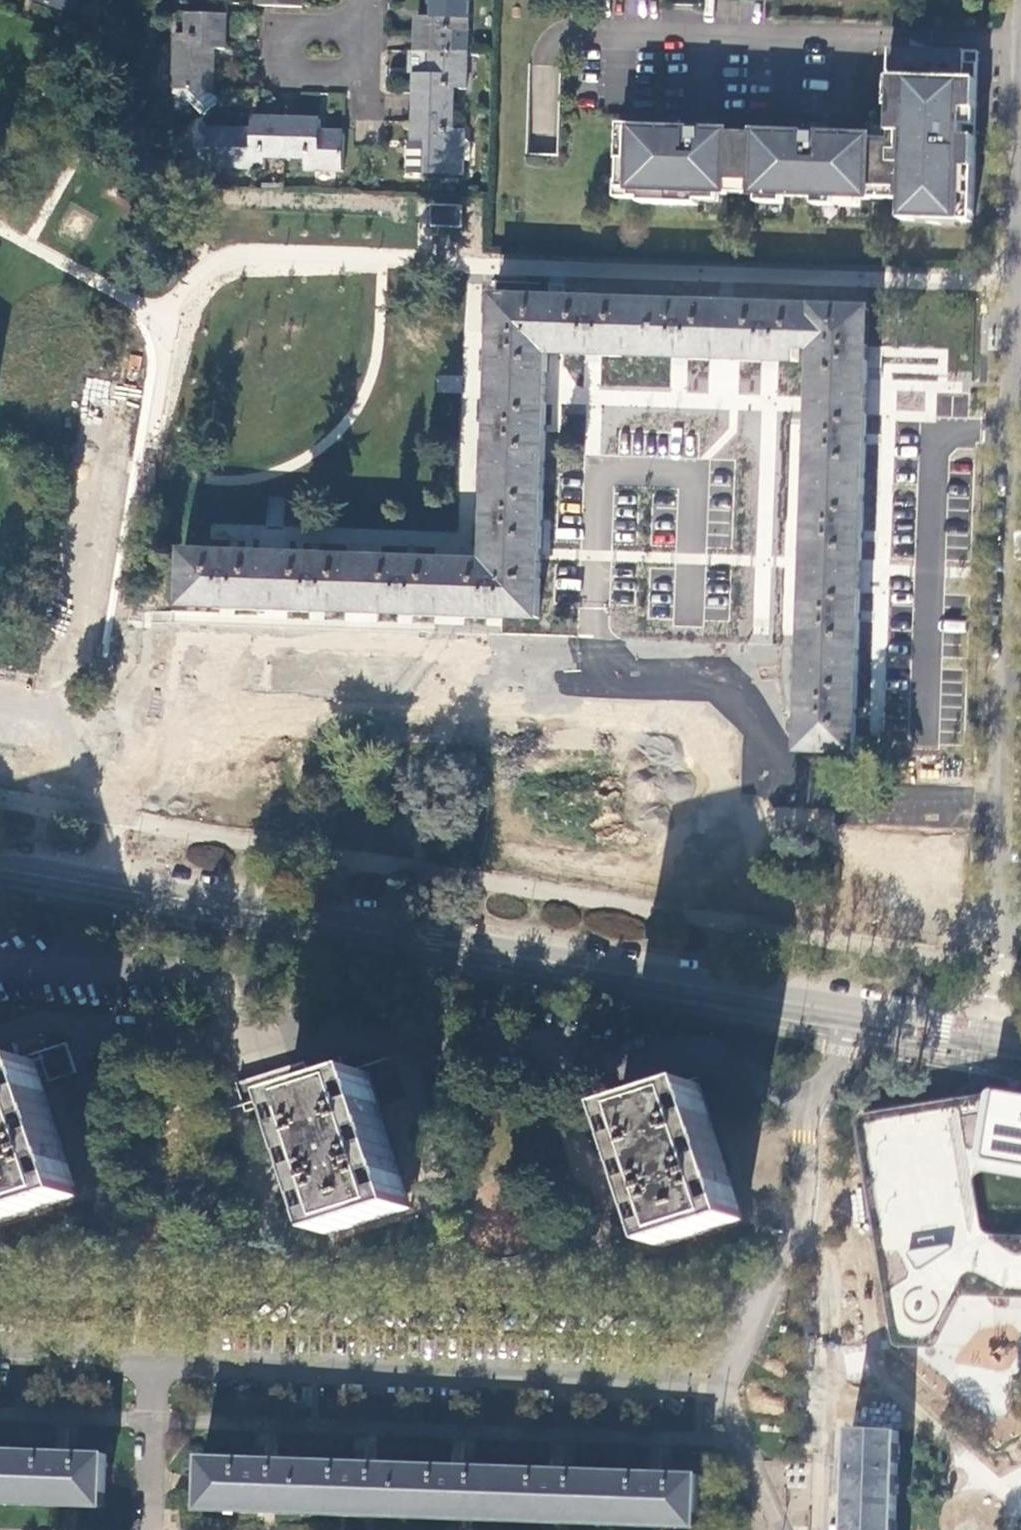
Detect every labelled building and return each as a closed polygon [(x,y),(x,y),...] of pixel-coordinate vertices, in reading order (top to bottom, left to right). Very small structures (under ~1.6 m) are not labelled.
[(83,0),(32,0),(77,16),(83,0)] [(262,8),(303,9),(303,0),(261,0),(263,0),(262,8)] [(416,52),(433,53),(454,53),(454,33),(467,34),(469,0),(434,0),(433,19),(417,18),(416,52)] [(225,52),(226,18),(189,17),(188,38),(176,37),(173,91),(172,98),(184,107),(189,104),(203,119),(219,103),(210,93),(211,51),(225,52)] [(979,52),(889,49),(887,107),(891,107),(890,138),(825,135),(825,127),(815,126),(805,126),(805,134),(712,130),(712,122),(702,121),(691,121),(690,129),(625,126),(624,156),(618,156),(617,184),(638,185),(638,203),(695,205),(696,193),(873,199),(902,200),(901,220),(973,223),(979,52)] [(415,74),(414,109),(452,110),(453,90),(466,91),(467,54),(454,53),(433,53),(432,75),(415,74)] [(452,110),(414,109),(414,122),(413,141),(413,143),(410,143),(409,148),(408,175),(463,177),(465,131),(451,130),(452,110)] [(285,158),(286,121),(252,120),(251,134),(210,133),(209,170),(264,172),(265,158),(285,158)] [(343,173),(344,140),(327,139),(320,139),(320,122),(301,121),(286,121),(285,158),(305,159),(305,172),(338,173),(343,173)] [(432,228),(461,229),(462,207),(433,205),(432,228)] [(548,338),(549,301),(549,285),(495,283),(492,372),(492,388),(546,390),(547,374),(548,338)] [(558,301),(549,301),(548,338),(557,339),(564,339),(563,355),(594,356),(653,359),(654,304),(558,301)] [(727,306),(654,304),(653,359),(679,360),(725,362),(727,306)] [(727,306),(725,362),(729,362),(770,364),(798,365),(799,348),(814,349),(816,310),(731,307),(727,306)] [(816,310),(814,349),(813,398),(866,400),(868,355),(869,311),(816,310)] [(546,390),(492,388),(489,460),(544,463),(546,390)] [(866,400),(813,398),(813,402),(809,487),(863,489),(866,405),(866,400)] [(544,463),(489,460),(486,549),(503,550),(502,554),(502,565),(540,566),(540,555),(544,463)] [(863,489),(809,487),(807,568),(807,576),(860,578),(860,570),(863,489)] [(255,611),(257,557),(184,555),(182,609),(255,611)] [(347,560),(325,559),(277,558),(257,557),(255,611),(275,612),(322,613),(345,614),(347,560)] [(433,617),(435,563),(365,560),(347,560),(345,614),(363,615),(396,616),(433,617)] [(540,566),(502,565),(452,563),(435,563),(433,617),(450,618),(538,621),(540,566)] [(860,578),(807,576),(803,664),(857,667),(860,578)] [(857,667),(803,664),(801,747),(801,754),(854,756),(854,749),(857,667)] [(79,1073),(70,1045),(41,1055),(51,1082),(79,1073)] [(81,1198),(37,1062),(0,1074),(0,1225),(81,1198)] [(314,1091),(304,1064),(238,1084),(247,1112),(286,1100),(308,1168),(330,1236),(413,1210),(368,1073),(314,1091)] [(639,1177),(662,1248),(745,1221),(700,1084),(617,1113),(639,1177)] [(858,1135),(882,1348),(885,1355),(890,1360),(920,1361),(932,1356),(939,1347),(958,1310),(964,1309),(968,1307),(1020,1310),(1020,1243),(992,1242),(984,1240),(980,1232),(975,1187),(976,1179),(982,1174),(992,1174),(1020,1178),(1020,1097),(1019,1097),(1007,1097),(997,1098),(867,1122),(860,1128),(858,1135)] [(898,1432),(852,1430),(851,1459),(842,1459),(842,1469),(842,1477),(850,1477),(849,1507),(896,1509),(898,1432)] [(7,1453),(5,1505),(104,1509),(106,1456),(53,1455),(7,1453)] [(301,1515),(303,1464),(250,1462),(205,1460),(203,1511),(301,1515)] [(355,1465),(303,1464),(301,1515),(401,1518),(402,1467),(355,1465)] [(402,1467),(401,1518),(499,1521),(500,1470),(455,1469),(402,1467)] [(500,1470),(499,1521),(598,1524),(599,1474),(547,1472),(500,1470)] [(599,1474),(598,1524),(696,1527),(698,1477),(643,1475),(599,1474)] [(849,1507),(848,1529),(895,1529),(896,1509),(849,1507)]
